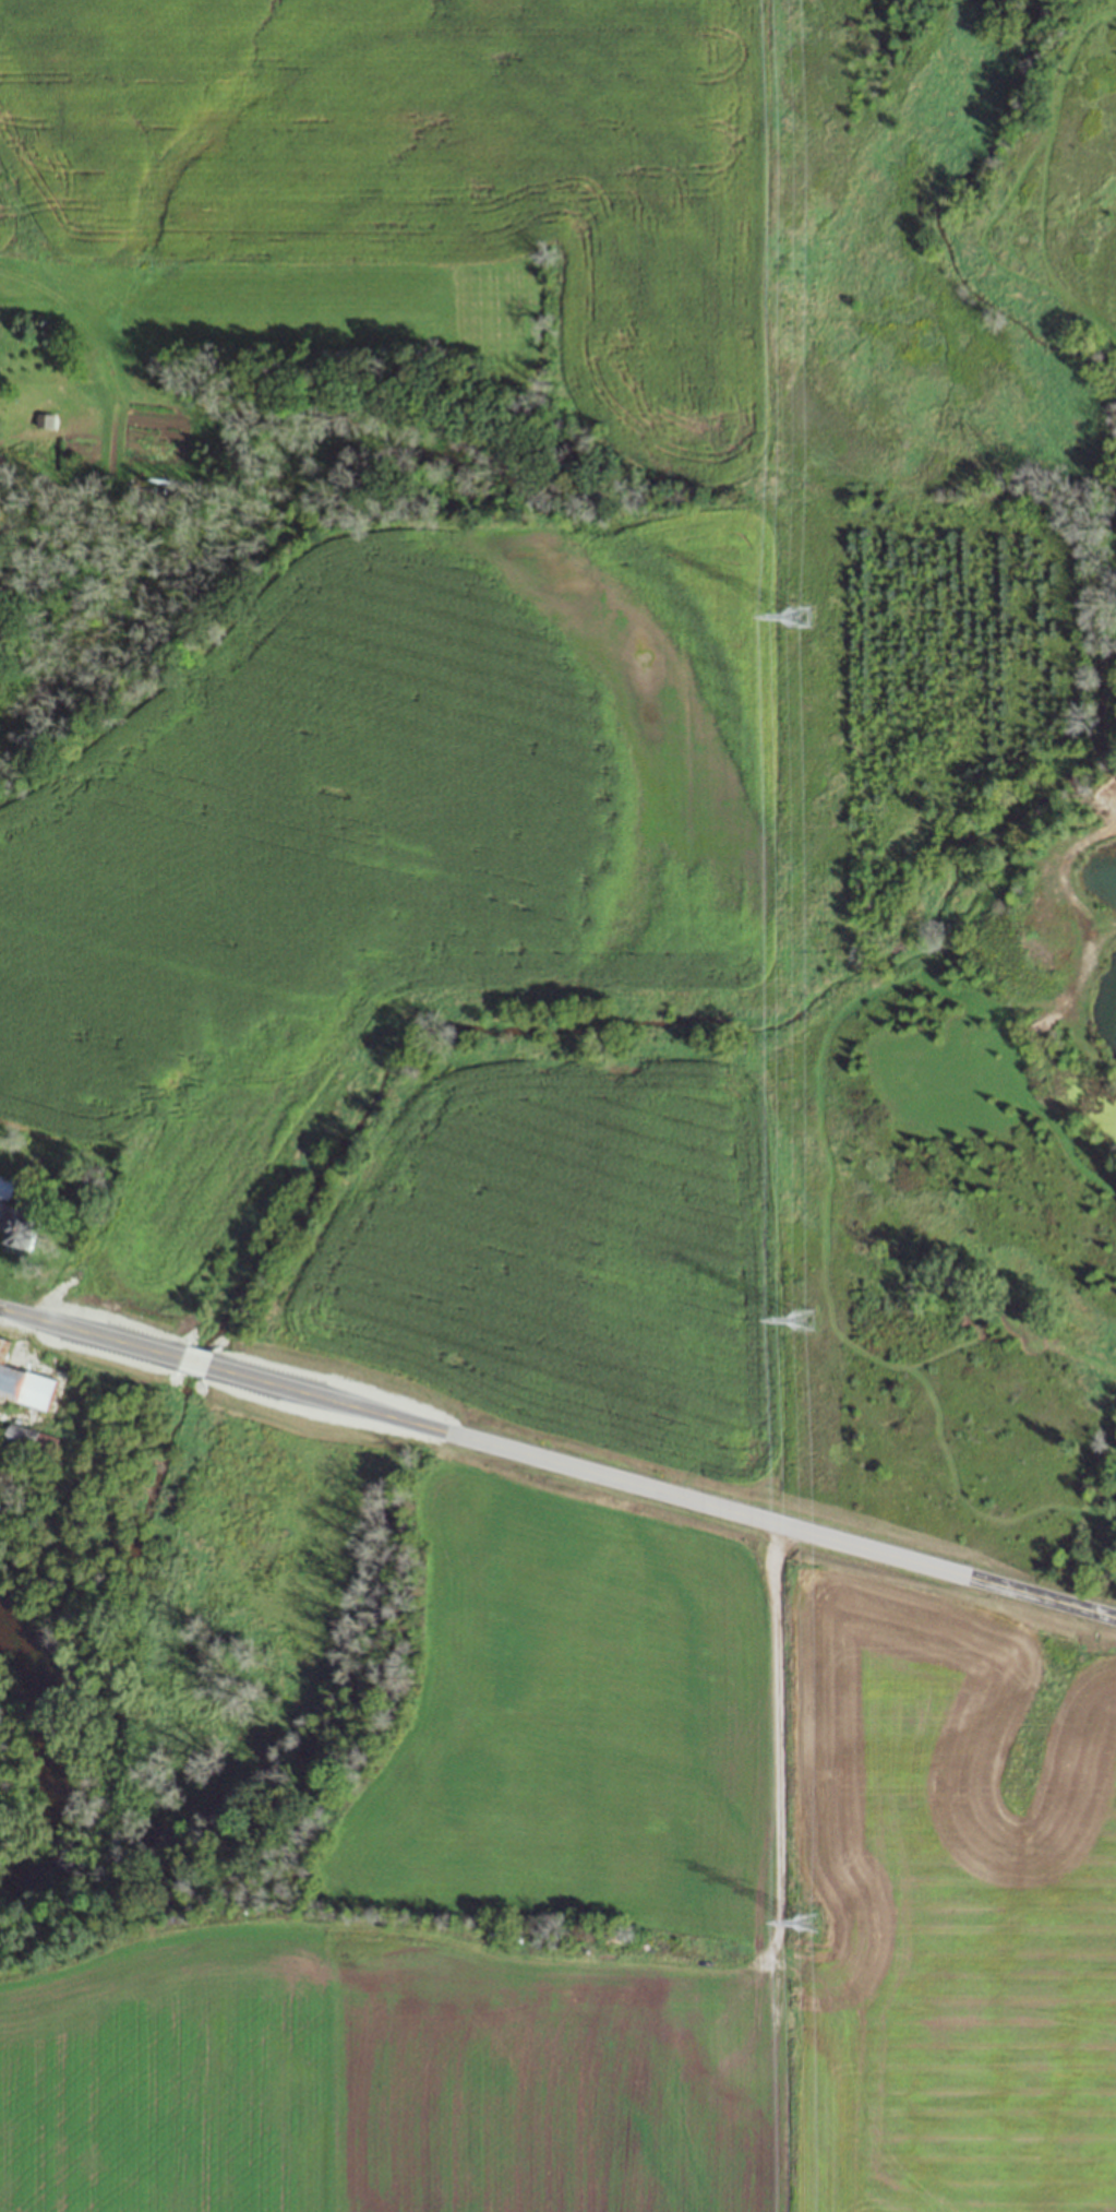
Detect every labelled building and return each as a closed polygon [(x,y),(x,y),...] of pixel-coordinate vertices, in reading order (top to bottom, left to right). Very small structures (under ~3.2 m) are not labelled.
[(33,1250),(38,1205),(8,1201),(3,1247),(33,1250)] [(46,1409),(55,1379),(0,1364),(0,1396),(46,1409)] [(3,1443),(52,1454),(56,1434),(7,1424),(3,1443)] [(13,1503),(0,1488),(0,1514),(13,1503)]
